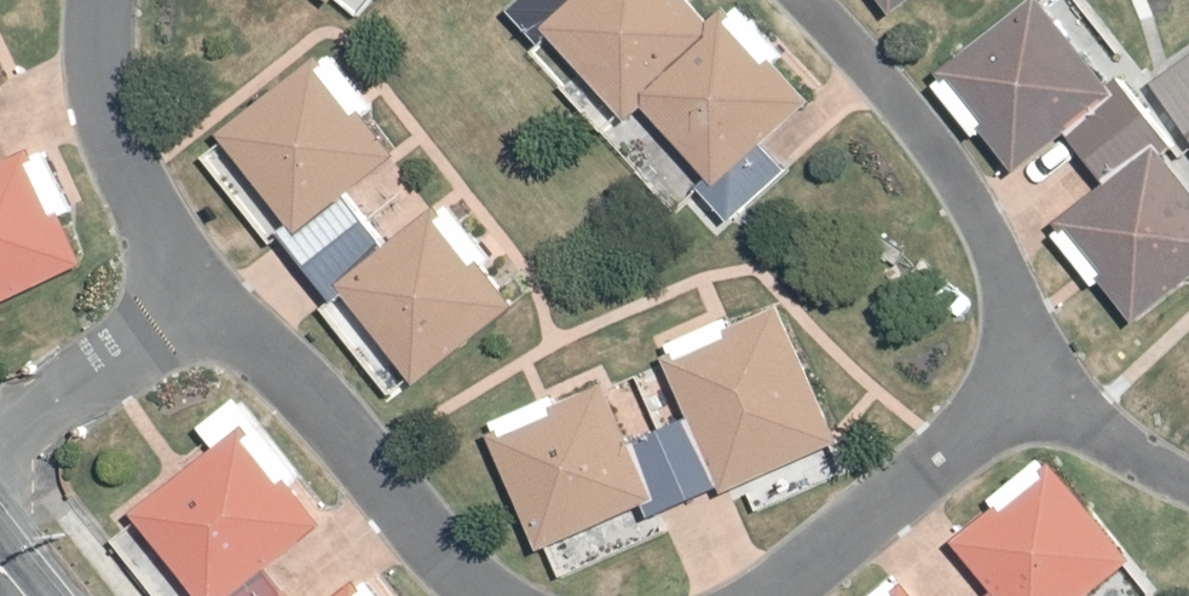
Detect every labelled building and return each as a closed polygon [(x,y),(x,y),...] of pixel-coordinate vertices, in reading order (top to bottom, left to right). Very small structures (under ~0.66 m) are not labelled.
[(813,99),(729,9),(714,23),(693,0),(573,0),(543,27),(631,121),(647,106),(720,185),(813,99)] [(896,10),(908,0),(888,0),(896,10)] [(1046,0),(1033,0),(943,72),(1021,168),(1119,89),(1046,0)] [(304,229),(400,153),(323,55),(226,132),(304,229)] [(1160,147),(1062,226),(1140,321),(1188,282),(1188,183),(1160,147)] [(35,149),(0,164),(0,300),(86,261),(35,149)] [(420,380),(517,304),(439,206),(342,283),(420,380)] [(842,439),(783,303),(668,353),(728,489),(842,439)] [(659,495),(609,382),(494,433),(544,546),(659,495)] [(136,511),(203,595),(229,595),(324,522),(247,424),(136,511)] [(962,537),(1010,595),(1090,595),(1138,557),(1059,460),(962,537)] [(342,595),(370,595),(359,582),(342,595)] [(889,595),(918,595),(907,582),(889,595)]
